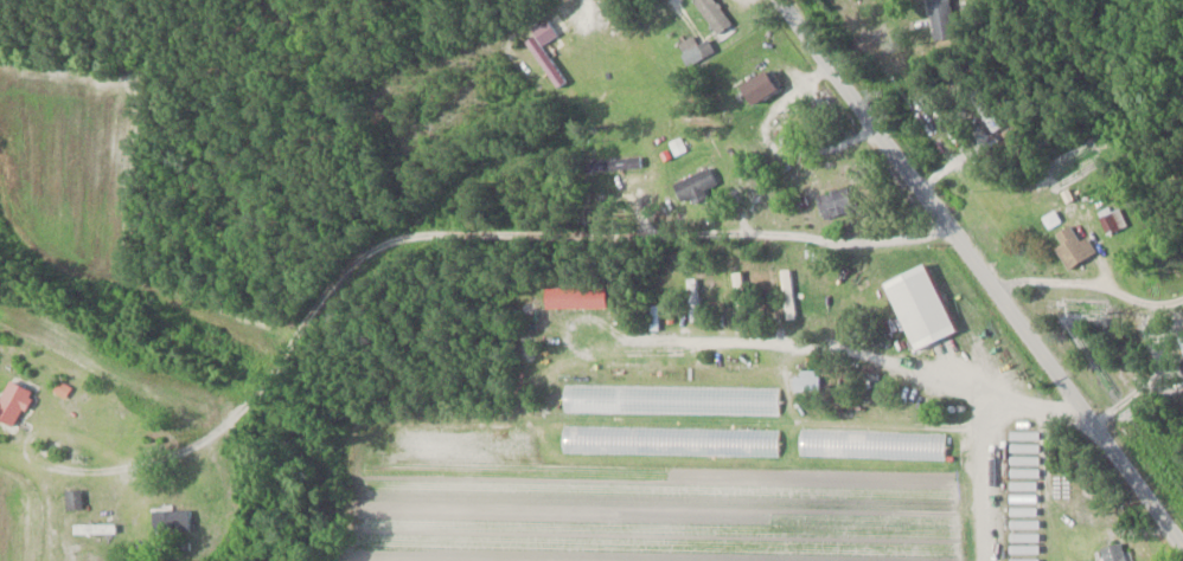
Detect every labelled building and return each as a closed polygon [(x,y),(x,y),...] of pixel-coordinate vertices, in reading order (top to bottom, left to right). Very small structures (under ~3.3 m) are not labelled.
[(715,0),(694,0),(718,33),(732,23),(715,0)] [(956,38),(951,0),(929,0),(935,41),(956,38)] [(690,69),(717,54),(709,40),(682,54),(690,69)] [(536,55),(559,85),(565,81),(542,51),(536,55)] [(743,88),(756,105),(783,85),(770,68),(743,88)] [(1001,128),(983,88),(972,93),(991,133),(1001,128)] [(641,169),(641,159),(585,161),(586,171),(641,169)] [(709,197),(705,190),(717,184),(709,168),(674,185),(682,201),(691,197),(695,204),(709,197)] [(825,220),(859,208),(852,185),(818,196),(825,220)] [(1126,225),(1119,209),(1101,217),(1108,232),(1126,225)] [(1057,247),(1067,267),(1097,254),(1089,237),(1080,241),(1072,225),(1056,232),(1062,245),(1057,247)] [(957,331),(927,263),(886,282),(916,349),(957,331)] [(798,317),(789,269),(781,271),(789,319),(798,317)] [(794,390),(820,390),(820,371),(794,371),(794,390)] [(33,391),(11,379),(0,401),(0,419),(15,426),(33,391)] [(780,388),(564,386),(564,412),(779,414),(780,388)] [(779,456),(779,429),(563,427),(563,454),(779,456)] [(800,430),(800,456),(945,459),(946,432),(800,430)] [(82,508),(81,489),(67,490),(68,508),(82,508)] [(190,531),(190,510),(153,510),(153,531),(190,531)] [(995,557),(1012,557),(1012,517),(995,517),(995,557)] [(115,533),(115,524),(75,524),(75,533),(115,533)] [(1121,542),(1100,549),(1104,560),(1127,560),(1121,542)]
